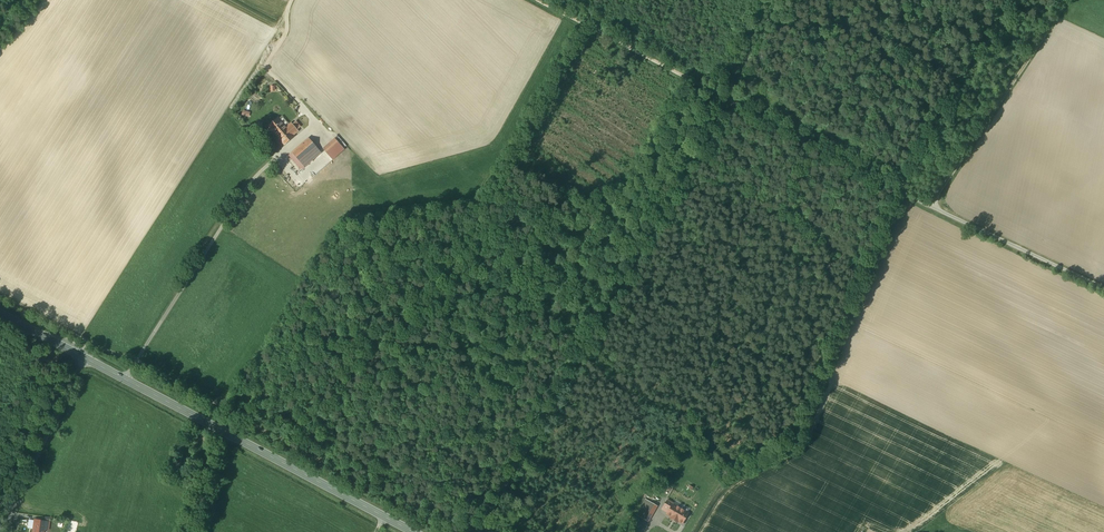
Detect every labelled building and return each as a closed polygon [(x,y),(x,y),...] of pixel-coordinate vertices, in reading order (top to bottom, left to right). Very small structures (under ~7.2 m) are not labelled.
[(278,136),(286,128),(278,119),(269,126),(278,136)] [(286,128),(278,136),(285,144),(293,136),(292,135),(297,131),(291,124),(286,128)] [(309,138),(293,152),(304,165),(320,151),(309,138)] [(335,138),(324,147),(329,152),(340,143),(335,138)] [(669,520),(682,524),(686,510),(673,506),(674,502),(664,499),(661,510),(668,512),(666,515),(670,517),(669,520)] [(641,517),(648,521),(657,506),(650,502),(641,517)] [(33,531),(43,531),(44,529),(48,530),(49,522),(34,520),(33,531)] [(655,530),(657,531),(668,531),(670,529),(660,523),(655,530)]
